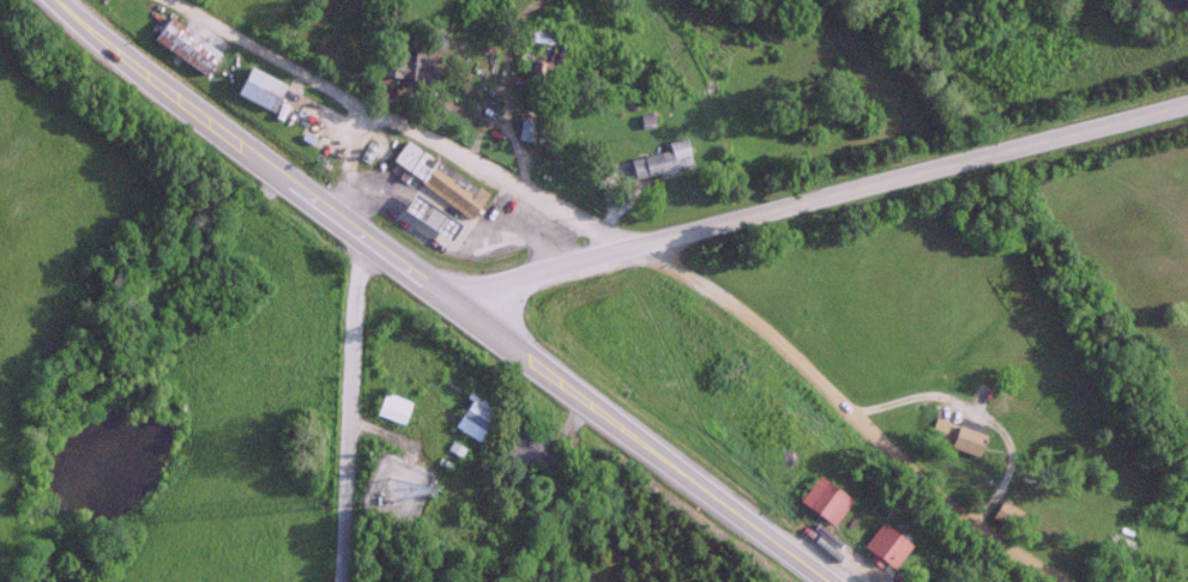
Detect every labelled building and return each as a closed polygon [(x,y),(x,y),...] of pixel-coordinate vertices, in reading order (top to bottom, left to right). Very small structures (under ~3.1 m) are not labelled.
[(219,51),(166,17),(151,41),(205,74),(219,51)] [(551,43),(553,31),(528,28),(521,81),(553,86),(559,44),(551,43)] [(377,79),(429,79),(429,45),(376,45),(377,79)] [(234,94),(270,111),(283,83),(247,66),(234,94)] [(667,151),(629,159),(633,179),(690,167),(683,138),(665,142),(667,151)] [(411,401),(383,391),(374,414),(402,425),(411,401)] [(478,441),(498,409),(472,392),(451,424),(478,441)] [(976,454),(982,432),(934,418),(928,440),(976,454)] [(504,451),(548,474),(561,449),(517,426),(504,451)] [(833,525),(851,499),(817,475),(799,501),(833,525)] [(1003,523),(1013,508),(1001,500),(991,515),(1003,523)] [(892,569),(910,543),(880,522),(862,547),(892,569)]
